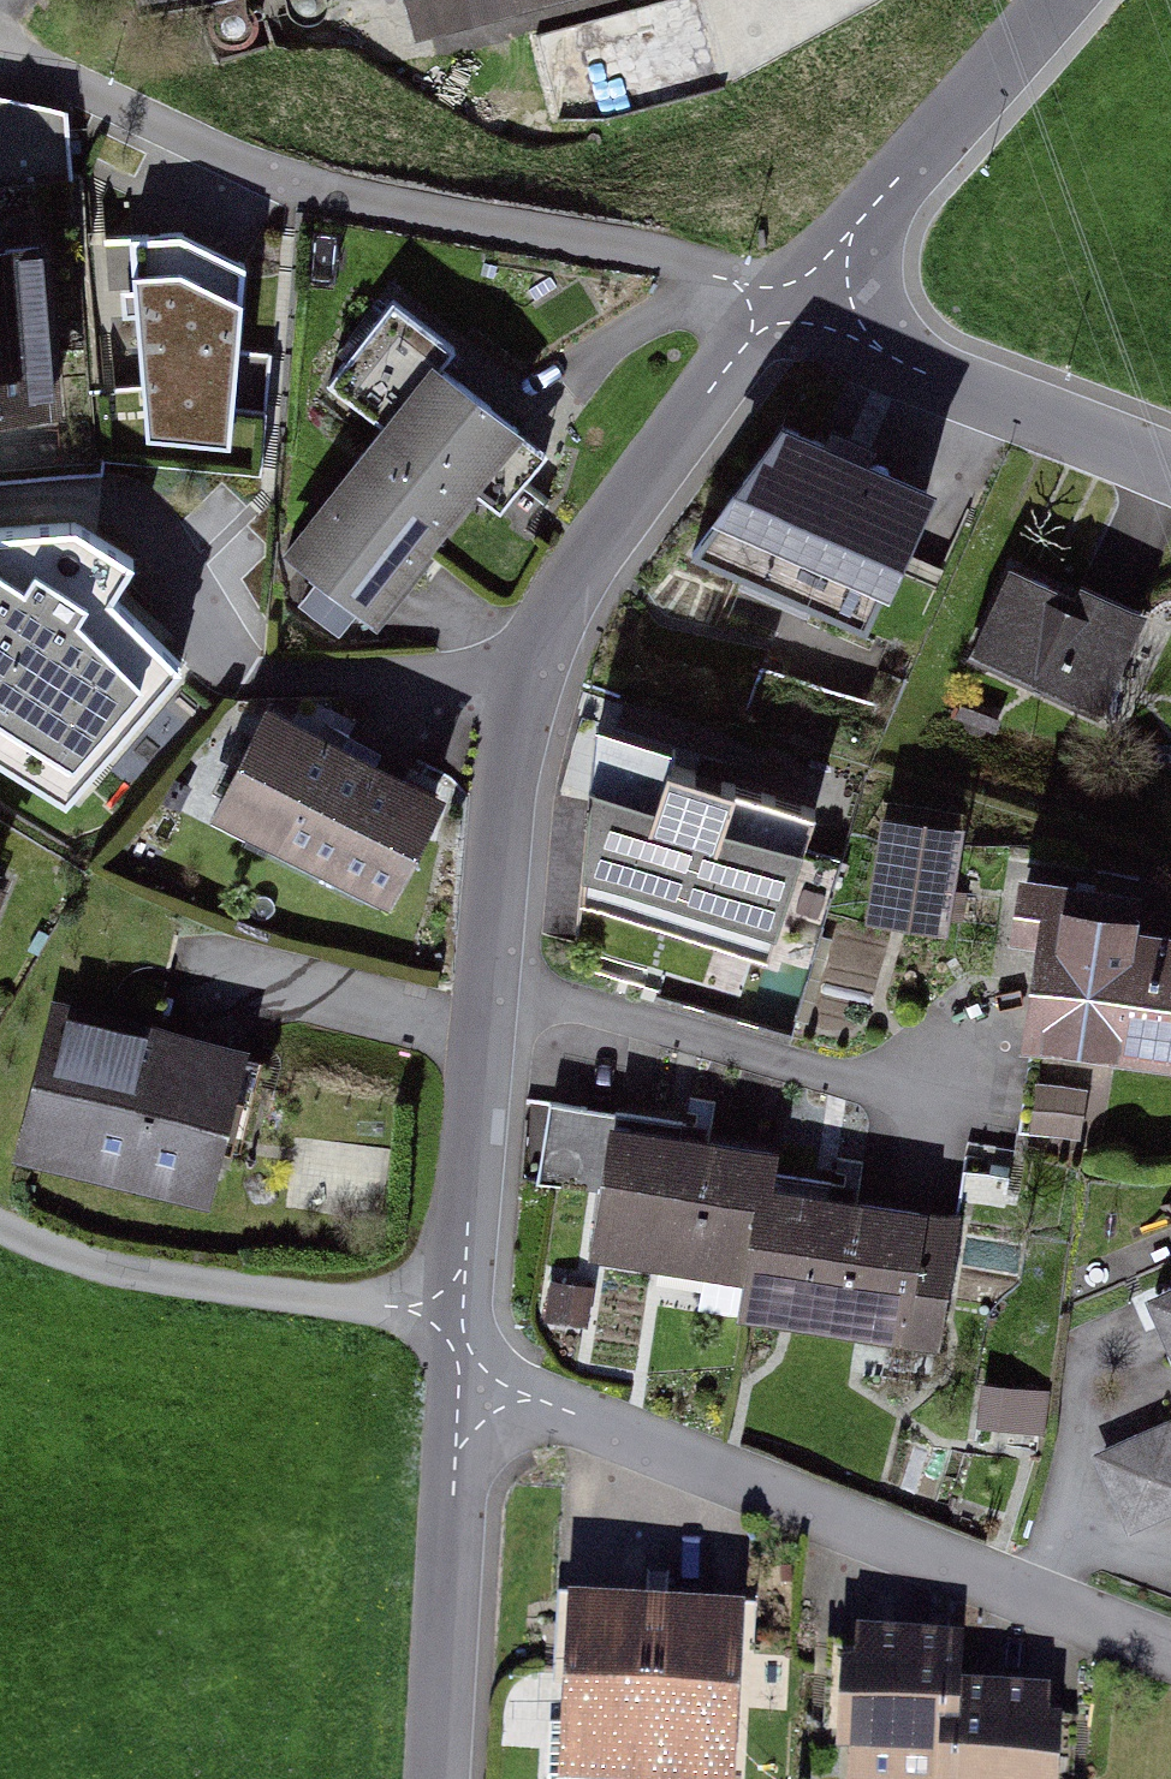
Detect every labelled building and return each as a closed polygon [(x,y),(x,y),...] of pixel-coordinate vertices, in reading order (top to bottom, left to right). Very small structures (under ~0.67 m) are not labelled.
[(398,31),(519,0),(390,0),(398,31)] [(148,444),(223,450),(237,275),(178,249),(131,252),(148,444)] [(0,268),(0,417),(52,412),(38,264),(0,268)] [(393,435),(434,382),(450,362),(392,316),(334,390),(393,435)] [(536,461),(434,382),(393,435),(295,561),(373,622),(473,494),(496,512),(536,461)] [(924,497),(783,436),(700,559),(865,634),(924,497)] [(79,806),(182,670),(113,596),(133,561),(69,528),(0,535),(0,758),(79,806)] [(1076,619),(1013,591),(983,660),(1096,710),(1134,624),(1084,602),(1076,619)] [(223,824),(383,903),(430,811),(270,731),(223,824)] [(671,773),(673,753),(600,731),(585,910),(760,963),(811,812),(671,773)] [(941,856),(900,851),(891,915),(932,920),(941,856)] [(1150,952),(1156,912),(1030,893),(1022,943),(1046,947),(1032,1045),(1170,1065),(1170,955),(1150,952)] [(26,1155),(201,1203),(239,1068),(143,1041),(139,1057),(59,1035),(26,1155)] [(1072,1132),(1084,1081),(1036,1070),(1024,1120),(1072,1132)] [(752,1279),(764,1205),(769,1174),(619,1151),(603,1256),(752,1279)] [(747,1312),(931,1341),(948,1234),(764,1205),(752,1279),(747,1312)] [(1156,1302),(1170,1338),(1170,1296),(1156,1302)] [(1105,1462),(1132,1527),(1170,1511),(1170,1439),(1170,1436),(1105,1462)] [(565,1763),(647,1767),(655,1608),(572,1604),(565,1763)] [(647,1767),(729,1771),(737,1612),(655,1608),(647,1767)] [(946,1717),(953,1717),(954,1687),(956,1637),(862,1634),(856,1778),(944,1778),(946,1717)] [(944,1778),(1037,1778),(1040,1690),(954,1687),(953,1717),(946,1717),(944,1778)]
